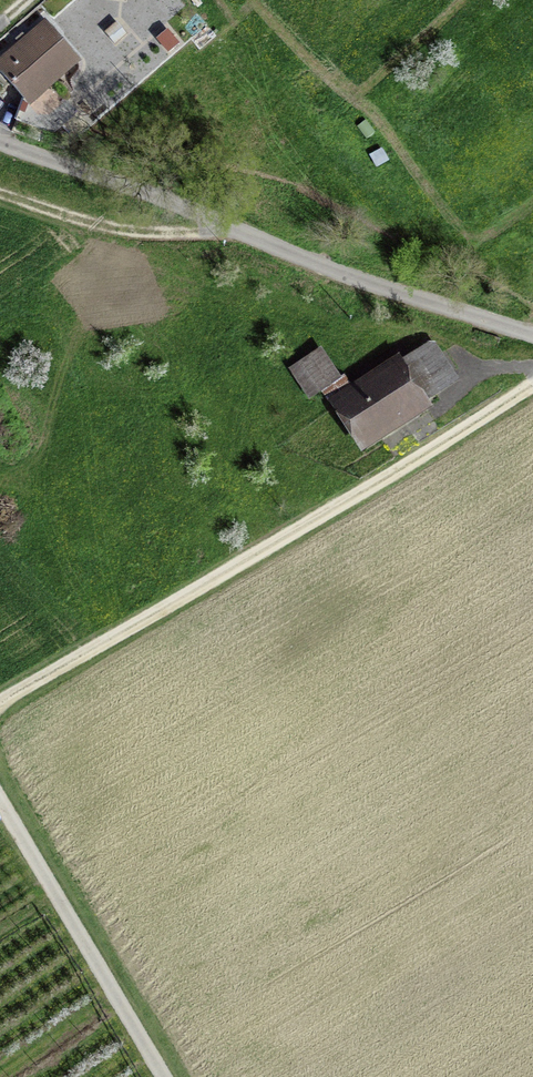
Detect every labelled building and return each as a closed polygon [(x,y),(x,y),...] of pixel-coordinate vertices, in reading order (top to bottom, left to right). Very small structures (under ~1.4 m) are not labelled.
[(46,21),(0,62),(0,72),(24,99),(47,78),(51,83),(79,59),(46,21)] [(425,347),(337,403),(363,443),(423,404),(456,379),(439,352),(431,356),(425,347)] [(320,350),(292,368),(310,397),(321,389),(328,399),(344,388),(320,350)] [(0,415),(0,453),(20,441),(3,413),(0,415)]
